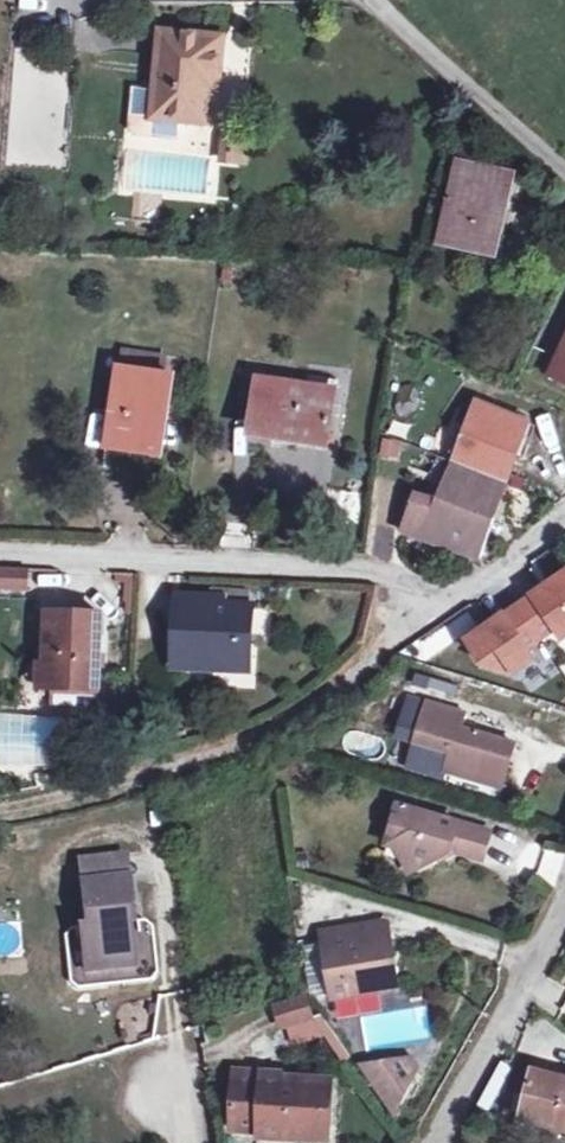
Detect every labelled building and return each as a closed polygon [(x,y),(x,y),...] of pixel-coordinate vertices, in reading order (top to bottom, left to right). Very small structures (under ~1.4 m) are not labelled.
[(208,66),(220,68),(223,41),(161,35),(153,92),(131,89),(124,136),(132,143),(174,147),(176,127),(200,129),(204,94),(208,66)] [(217,94),(220,68),(208,66),(204,94),(217,94)] [(231,133),(229,149),(242,150),(243,141),(238,134),(231,133)] [(218,148),(216,168),(227,170),(229,149),(218,148)] [(242,150),(229,149),(227,170),(240,171),(242,150)] [(492,181),(463,176),(443,258),(489,269),(507,203),(487,198),(492,181)] [(155,201),(128,197),(124,227),(150,231),(155,201)] [(95,446),(115,450),(117,440),(151,447),(164,375),(112,366),(95,446)] [(564,393),(564,367),(555,389),(564,393)] [(233,439),(289,450),(290,442),(315,447),(325,402),(243,386),(233,439)] [(468,410),(442,473),(498,497),(523,432),(468,410)] [(397,461),(400,441),(382,438),(379,458),(397,461)] [(149,457),(151,447),(117,440),(115,450),(149,457)] [(313,455),(315,447),(290,442),(289,450),(313,455)] [(473,563),(498,497),(442,473),(427,512),(406,505),(396,536),(415,542),(473,563)] [(0,568),(0,588),(20,589),(22,570),(0,568)] [(548,634),(555,644),(564,637),(564,580),(563,577),(511,613),(533,644),(548,634)] [(168,666),(212,669),(237,656),(238,643),(246,644),(248,611),(214,608),(215,602),(174,598),(168,666)] [(43,610),(41,634),(39,665),(47,666),(45,689),(46,689),(91,693),(92,693),(97,616),(43,610)] [(511,613),(460,646),(475,668),(506,677),(526,664),(519,653),(533,644),(511,613)] [(28,688),(45,689),(47,666),(39,665),(41,634),(34,633),(28,688)] [(244,672),(246,644),(238,643),(237,656),(212,669),(244,672)] [(46,689),(45,708),(89,711),(91,693),(46,689)] [(436,782),(438,776),(494,795),(509,750),(453,733),(458,718),(419,706),(415,717),(397,711),(386,741),(405,747),(398,772),(436,782)] [(412,859),(421,874),(448,861),(478,868),(487,839),(395,813),(384,851),(392,853),(412,859)] [(82,853),(82,879),(124,878),(124,852),(82,853)] [(405,882),(421,874),(412,859),(392,853),(405,882)] [(124,878),(82,879),(82,923),(66,924),(56,935),(56,985),(71,991),(144,989),(154,975),(152,935),(143,920),(125,920),(124,878)] [(375,926),(345,931),(347,953),(378,948),(375,926)] [(371,984),(387,965),(384,947),(378,948),(347,953),(345,931),(312,936),(322,1006),(371,998),(371,984)] [(391,996),(387,965),(371,984),(371,998),(391,996)] [(308,1024),(302,995),(271,1004),(278,1031),(308,1024)] [(362,1088),(382,1120),(409,1076),(398,1063),(358,1069),(369,1084),(362,1088)] [(229,1075),(226,1129),(255,1131),(254,1138),(307,1142),(318,1142),(322,1088),(277,1085),(278,1078),(229,1075)] [(515,1125),(564,1140),(564,1088),(527,1077),(515,1125)]
